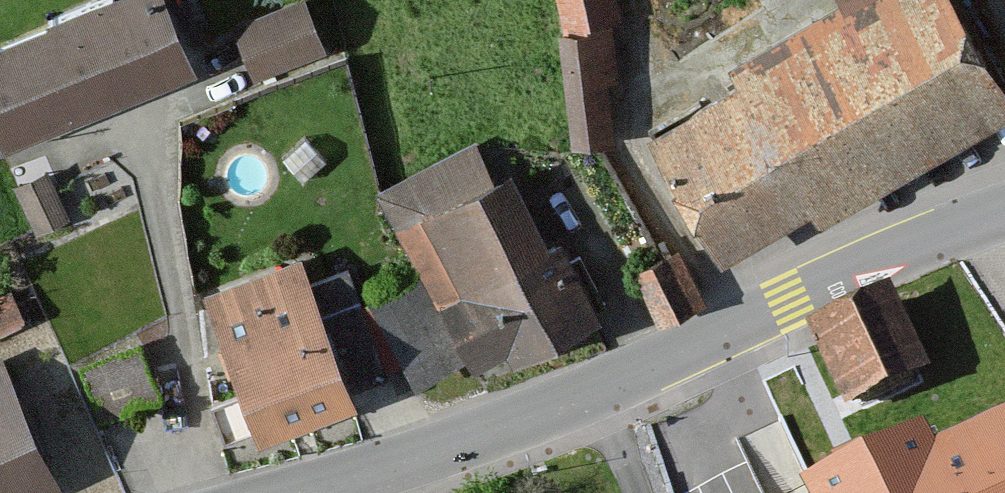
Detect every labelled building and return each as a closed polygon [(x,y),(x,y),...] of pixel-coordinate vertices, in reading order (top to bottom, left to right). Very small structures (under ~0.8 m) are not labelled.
[(168,0),(83,0),(0,36),(0,136),(4,146),(196,63),(168,0)] [(248,11),(270,65),(347,35),(333,0),(276,0),(248,11)] [(564,38),(621,26),(615,0),(555,0),(564,38)] [(957,0),(833,0),(727,61),(737,79),(646,131),(719,257),(812,204),(821,220),(1004,114),(1004,83),(957,0)] [(615,34),(558,41),(570,158),(615,153),(609,89),(620,88),(615,34)] [(490,176),(471,139),(377,189),(472,370),(512,349),(517,359),(602,315),(561,236),(550,242),(510,165),(490,176)] [(354,398),(296,250),(202,286),(261,435),(354,398)] [(681,255),(635,274),(659,331),(705,312),(681,255)] [(887,307),(811,339),(846,420),(922,387),(887,307)] [(0,361),(0,492),(53,492),(0,361)] [(932,451),(924,432),(800,487),(803,492),(1004,492),(1004,418),(932,451)]
